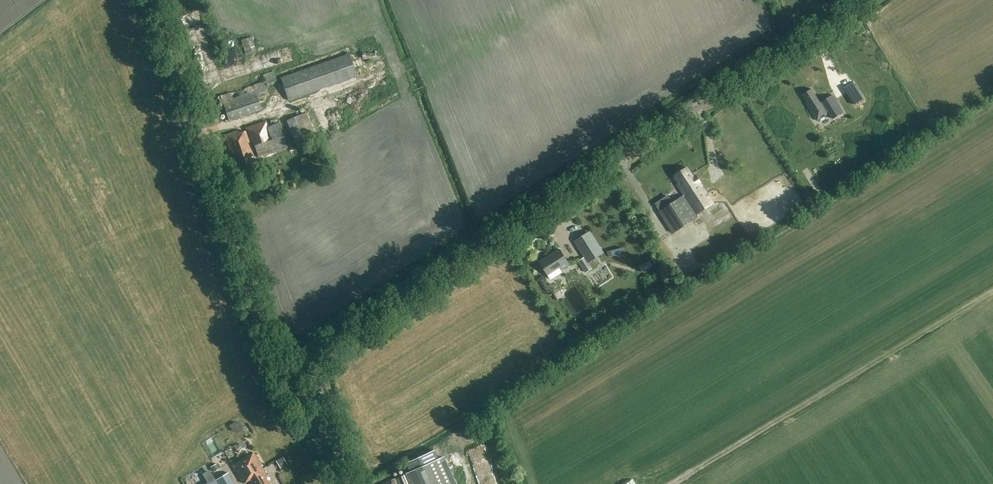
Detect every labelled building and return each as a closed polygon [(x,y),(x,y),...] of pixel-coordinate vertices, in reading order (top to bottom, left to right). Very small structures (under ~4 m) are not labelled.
[(382,7),(372,11),(379,29),(389,25),(382,7)] [(257,52),(253,38),(248,40),(248,39),(242,41),(247,56),(253,54),(257,52)] [(349,54),(281,78),(288,100),(357,76),(349,54)] [(221,63),(226,76),(243,70),(238,56),(221,63)] [(263,76),(267,87),(272,85),(272,83),(277,82),(274,73),(263,76)] [(269,97),(266,90),(267,90),(263,81),(221,96),(224,104),(229,120),(262,109),(259,100),(269,97)] [(854,106),(864,99),(853,82),(843,88),(854,106)] [(843,112),(832,95),(822,102),(823,102),(821,103),(811,89),(803,95),(808,103),(807,104),(818,121),(828,115),(827,113),(829,111),(833,118),(843,112)] [(308,111),(286,120),(297,146),(318,137),(308,111)] [(270,126),(268,126),(266,121),(245,128),(246,131),(251,146),(254,145),(258,157),(278,151),(288,148),(278,122),(276,118),(268,120),(270,126)] [(251,146),(246,131),(239,133),(238,131),(224,135),(231,155),(234,154),(240,172),(255,167),(252,156),(254,155),(251,146)] [(826,163),(830,169),(835,166),(830,160),(826,163)] [(697,214),(714,203),(707,193),(700,182),(698,184),(687,167),(674,175),(679,183),(677,184),(685,196),(659,213),(673,235),(699,218),(697,214)] [(718,192),(715,187),(707,193),(714,203),(722,197),(718,192)] [(588,262),(604,251),(591,231),(575,242),(578,246),(584,257),(588,262)] [(613,246),(613,255),(624,254),(624,245),(613,246)] [(549,275),(560,269),(561,271),(578,260),(584,257),(578,246),(565,255),(561,249),(540,262),(549,275)] [(584,257),(578,260),(585,271),(581,275),(585,279),(596,270),(592,265),(590,266),(588,262),(584,257)] [(242,431),(249,426),(244,419),(237,424),(242,431)] [(217,455),(224,451),(217,437),(210,441),(217,455)] [(231,455),(238,457),(240,451),(233,449),(231,455)] [(265,476),(267,475),(254,454),(232,467),(242,483),(250,479),(253,483),(269,483),(265,476)] [(276,461),(280,468),(287,464),(282,457),(276,461)] [(380,483),(456,483),(444,457),(406,473),(380,483)] [(529,466),(533,472),(538,468),(534,462),(529,466)] [(218,483),(235,483),(228,472),(216,480),(218,483)]
